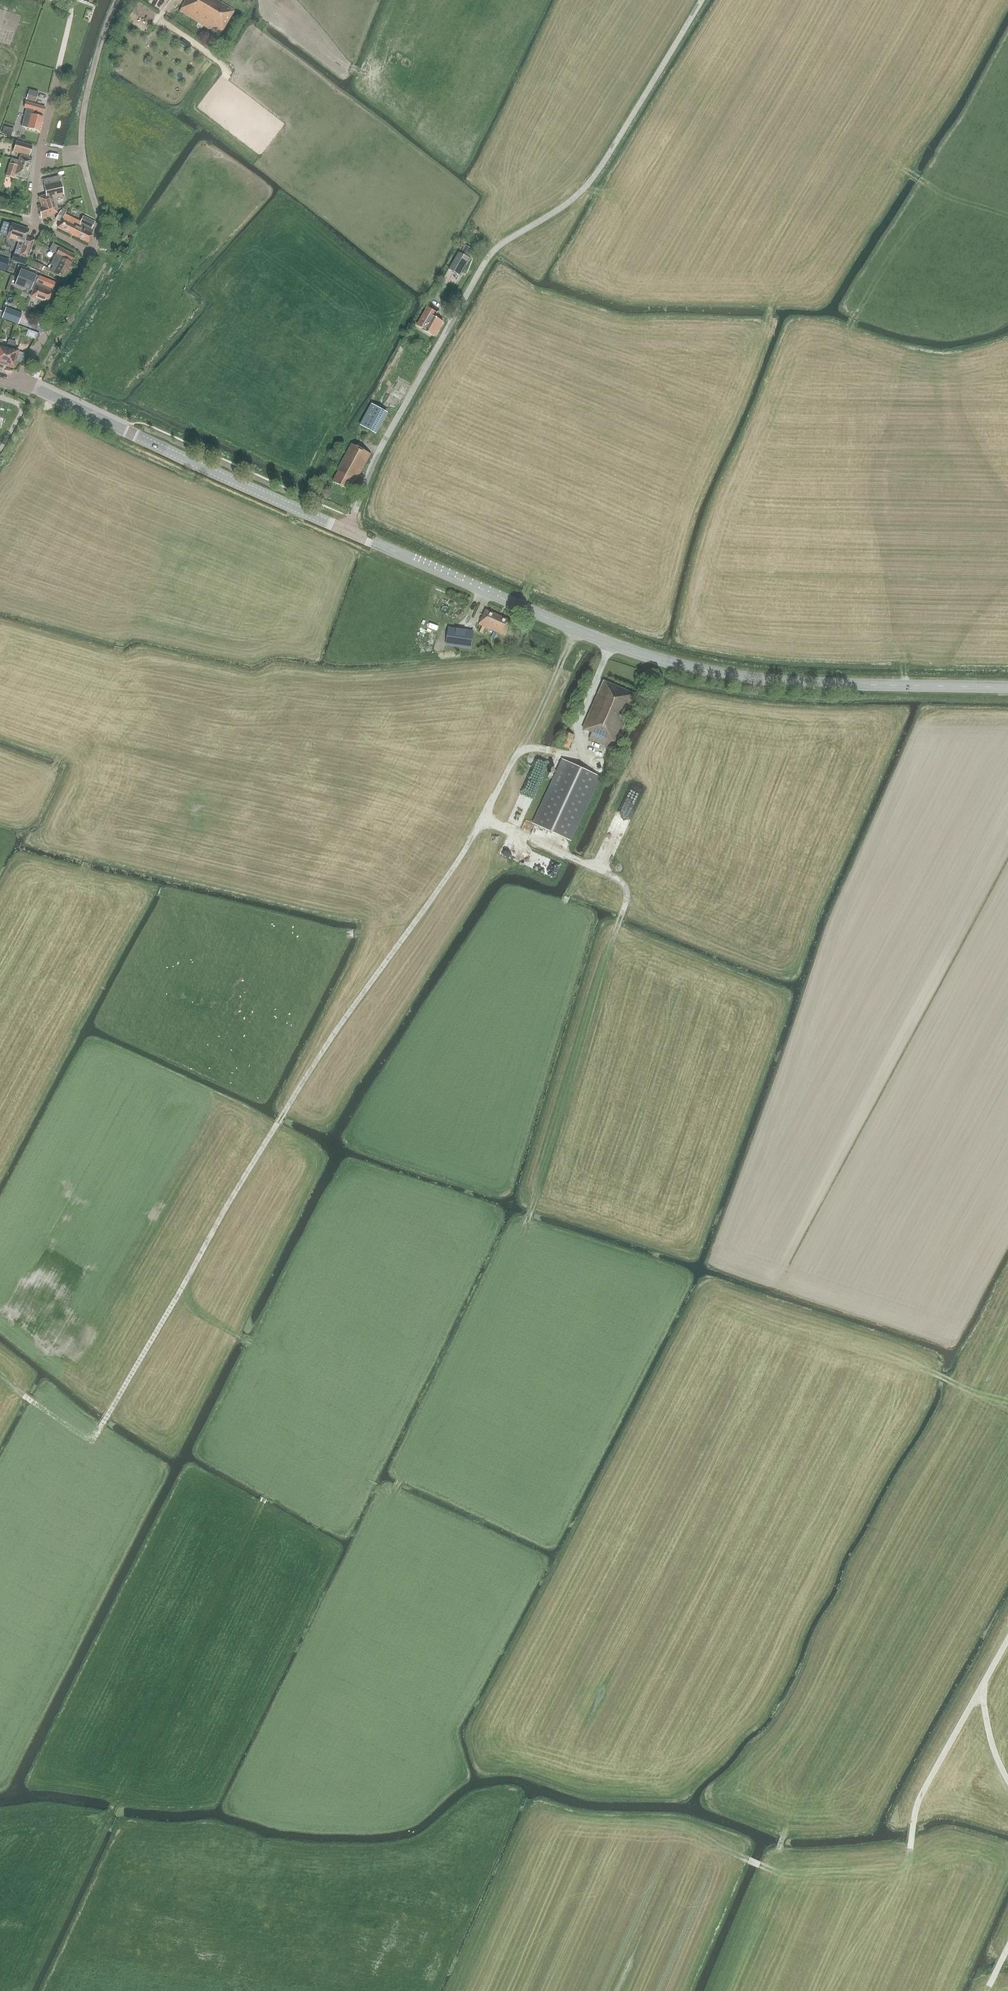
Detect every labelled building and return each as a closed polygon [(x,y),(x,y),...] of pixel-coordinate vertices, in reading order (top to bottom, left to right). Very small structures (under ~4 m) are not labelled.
[(179,11),(219,35),(234,11),(216,0),(185,0),(179,11)] [(183,40),(180,44),(188,50),(191,46),(183,40)] [(29,89),(26,100),(35,102),(38,92),(29,89)] [(27,108),(22,127),(40,131),(44,117),(34,114),(35,111),(45,113),(46,108),(26,102),(25,108),(27,108)] [(13,128),(3,126),(1,133),(11,136),(13,128)] [(20,153),(18,160),(12,159),(11,163),(9,163),(6,176),(13,178),(14,175),(26,178),(32,160),(28,159),(31,146),(16,141),(13,151),(20,153)] [(53,178),(42,180),(44,185),(60,181),(59,176),(53,178)] [(44,185),(46,192),(46,194),(38,197),(41,207),(38,208),(41,218),(57,213),(52,198),(64,195),(60,181),(44,185)] [(77,220),(65,214),(66,212),(60,210),(55,219),(60,222),(57,227),(88,242),(89,242),(93,235),(92,234),(94,230),(91,229),(95,222),(83,216),(80,222),(77,220)] [(12,257),(12,260),(25,265),(32,244),(34,239),(26,237),(28,230),(11,224),(11,225),(3,222),(0,230),(0,234),(7,237),(18,241),(12,257)] [(48,247),(37,242),(34,250),(44,255),(48,247)] [(50,264),(53,266),(50,271),(63,278),(75,255),(59,247),(52,243),(49,250),(55,253),(50,264)] [(465,248),(462,254),(458,252),(448,269),(459,275),(469,258),(467,257),(470,251),(465,248)] [(0,257),(0,270),(5,272),(9,259),(0,257)] [(30,259),(28,263),(31,265),(30,266),(48,275),(50,270),(30,259)] [(55,283),(38,276),(38,277),(21,270),(15,284),(33,291),(31,296),(48,303),(54,290),(52,289),(55,283)] [(2,311),(0,316),(0,319),(2,319),(11,322),(13,315),(11,314),(9,305),(6,304),(3,311),(2,311)] [(434,337),(443,321),(434,316),(436,312),(436,313),(436,312),(427,307),(417,326),(423,329),(422,330),(434,337)] [(61,322),(66,325),(70,317),(66,314),(61,322)] [(0,345),(0,364),(13,368),(18,350),(14,349),(16,342),(9,340),(6,347),(0,345)] [(360,425),(376,434),(388,412),(371,403),(360,425)] [(337,470),(338,471),(333,481),(349,491),(355,480),(356,481),(371,454),(352,443),(337,470)] [(511,621),(486,610),(479,624),(504,635),(511,621)] [(447,644),(471,648),(473,631),(449,628),(447,644)] [(475,633),(472,639),(491,648),(493,641),(475,633)] [(605,744),(614,748),(633,705),(634,705),(639,696),(603,680),(583,728),(592,732),(589,739),(604,745),(605,744)] [(574,735),(565,732),(560,745),(569,749),(574,735)] [(601,777),(562,759),(533,823),(571,840),(601,777)]
